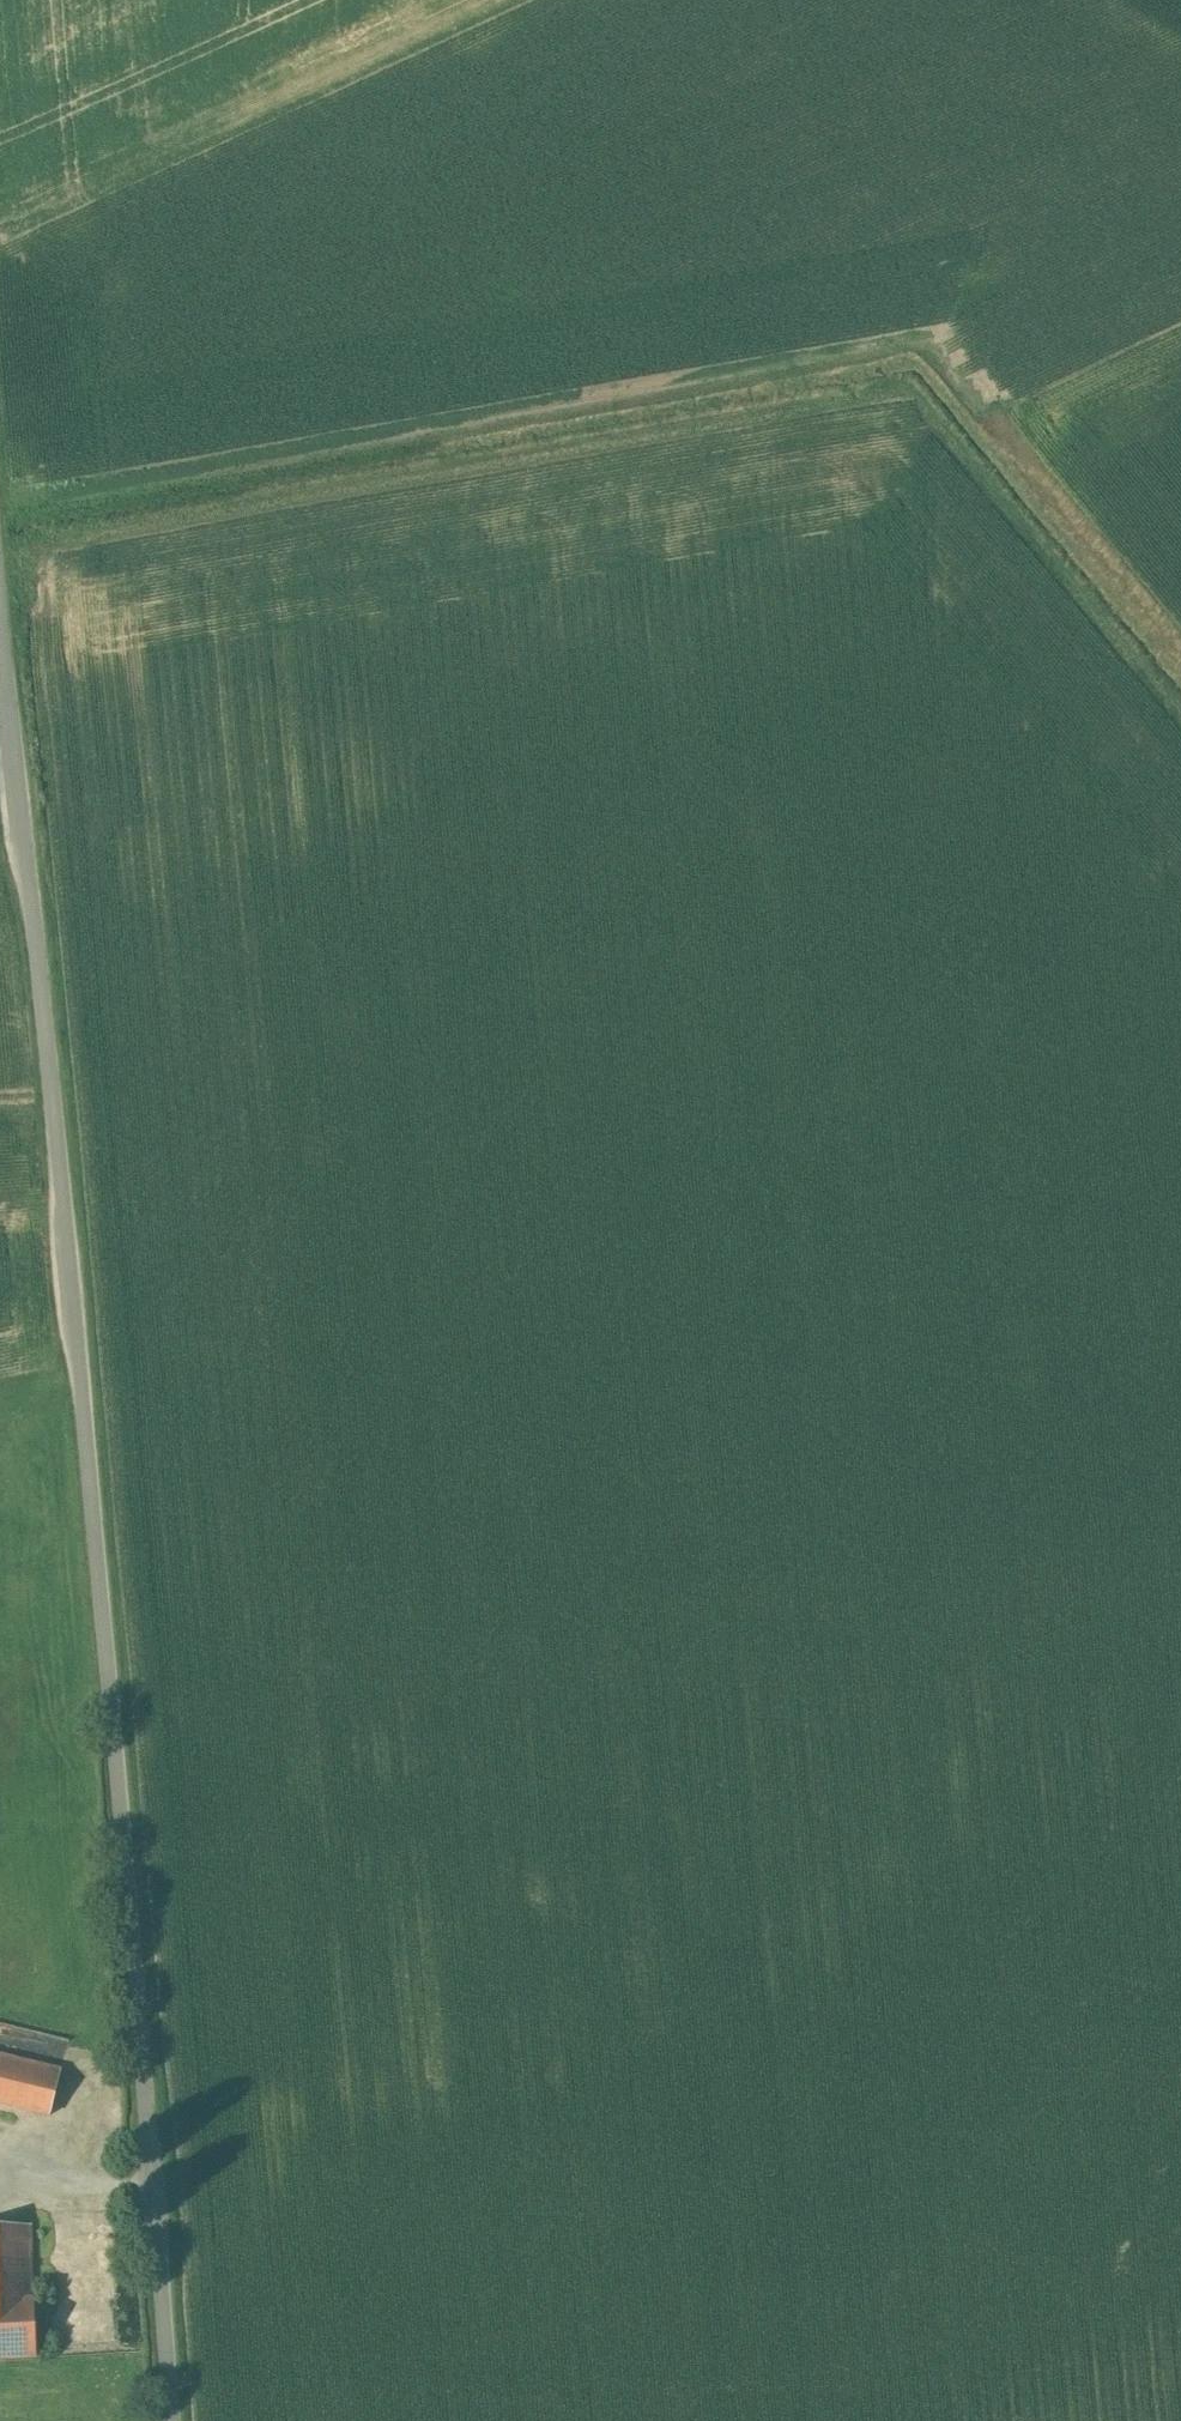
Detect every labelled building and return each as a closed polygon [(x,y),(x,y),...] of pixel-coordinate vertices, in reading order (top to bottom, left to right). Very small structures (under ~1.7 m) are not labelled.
[(0,2055),(0,2103),(49,2115),(60,2069),(0,2055)] [(0,2227),(0,2359),(36,2357),(34,2300),(33,2300),(29,2226),(0,2227)]
